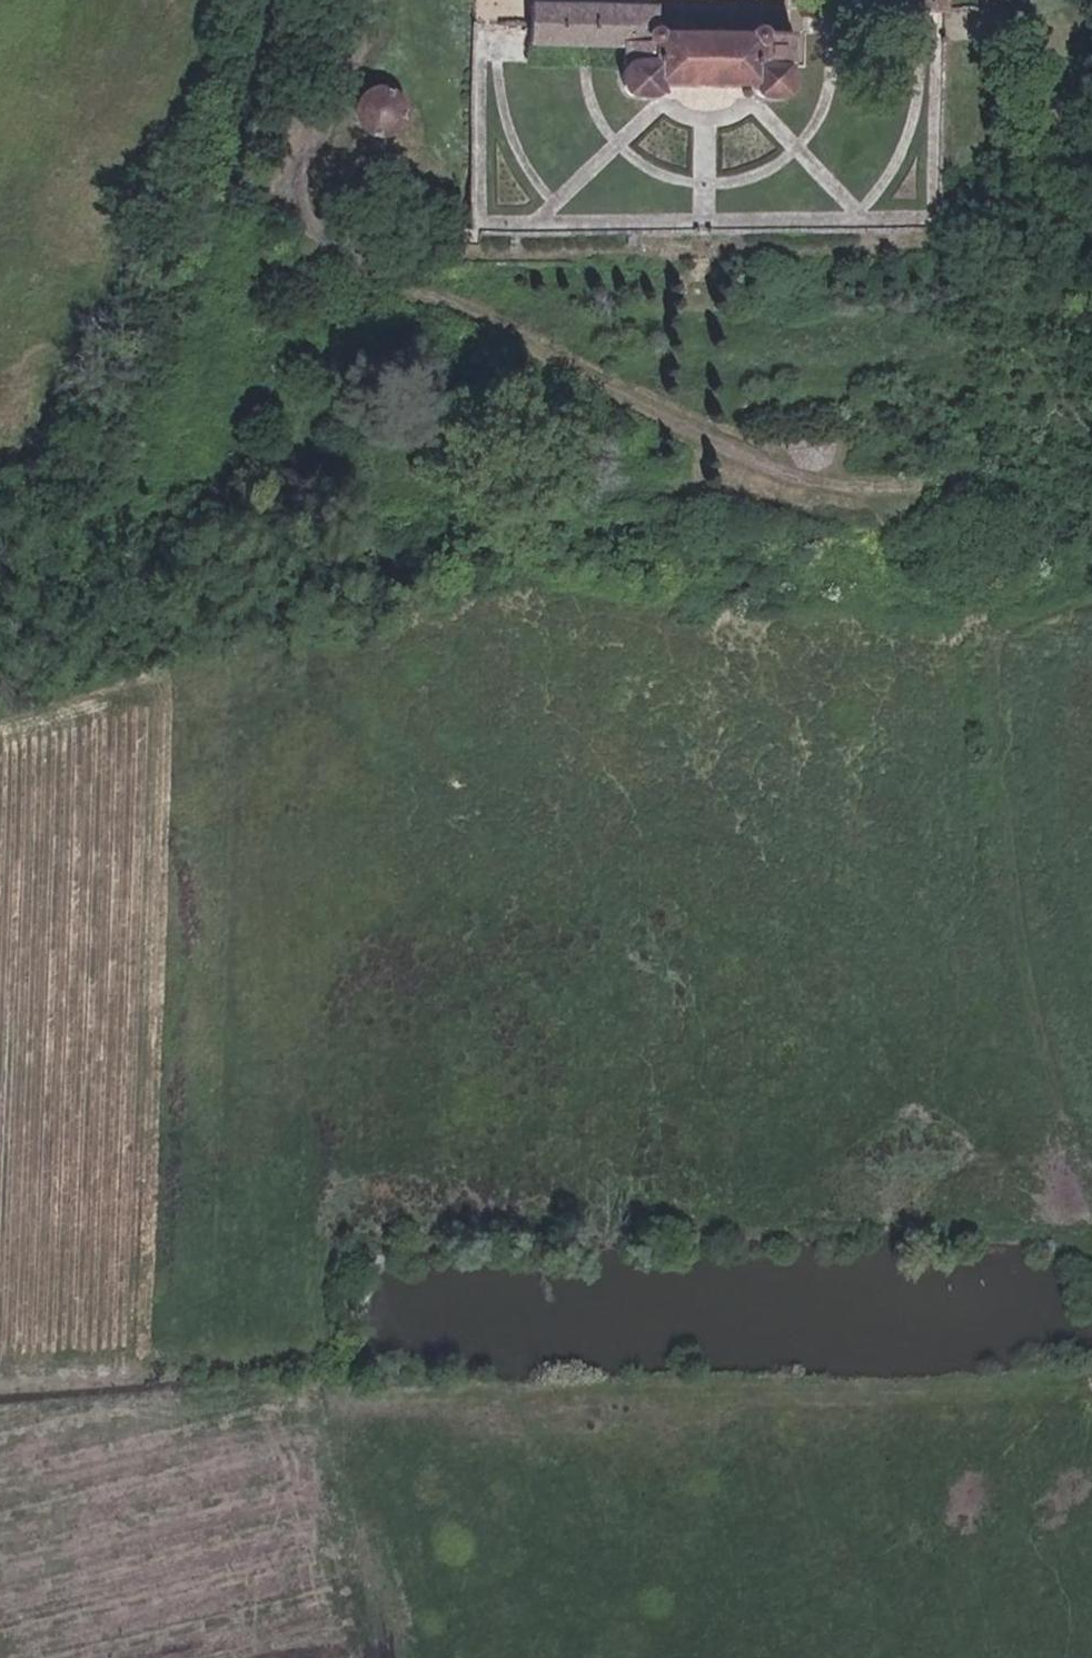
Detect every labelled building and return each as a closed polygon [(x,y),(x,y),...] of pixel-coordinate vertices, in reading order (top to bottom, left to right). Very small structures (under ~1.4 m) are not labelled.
[(533,1),(536,43),(547,42),(544,0),(533,1)] [(667,34),(667,19),(548,18),(548,60),(642,59),(642,85),(644,93),(647,100),(652,105),(655,106),(660,106),(665,105),(668,102),(670,99),(672,93),(771,93),(774,99),(777,103),(782,106),(787,107),(791,107),(796,105),(798,102),(801,98),(803,90),(801,44),(781,44),(781,40),(779,38),(776,35),(773,35),(770,36),(768,39),(767,42),(765,45),(682,45),(681,42),(678,38),(675,36),(671,35),(667,34)] [(418,107),(411,98),(400,93),(389,93),(379,99),(372,109),(371,121),(376,131),(385,139),(397,141),(408,138),(416,130),(420,118),(418,107)]
